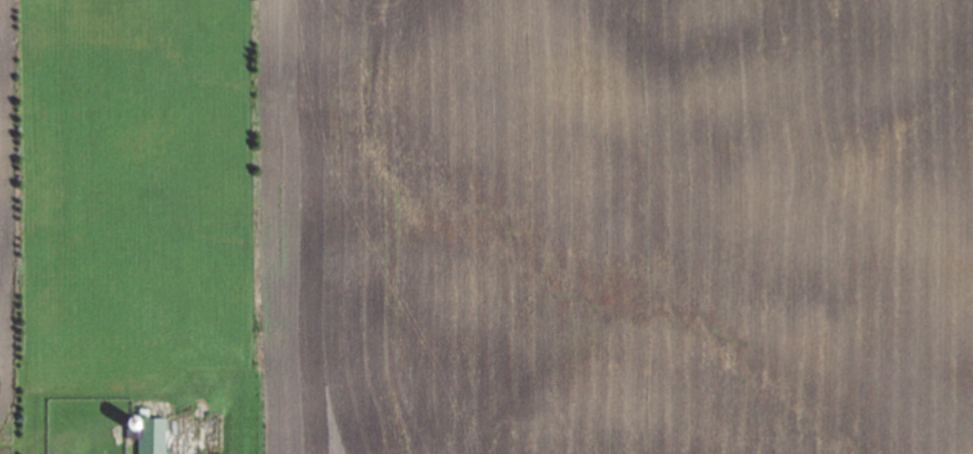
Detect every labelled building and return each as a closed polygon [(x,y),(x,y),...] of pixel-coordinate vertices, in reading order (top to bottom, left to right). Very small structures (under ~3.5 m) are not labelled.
[(160,418),(160,453),(133,453),(133,417),(160,418)] [(124,422),(127,422),(130,426),(130,429),(129,432),(126,433),(122,433),(119,431),(118,427),(121,423),(124,422)]
